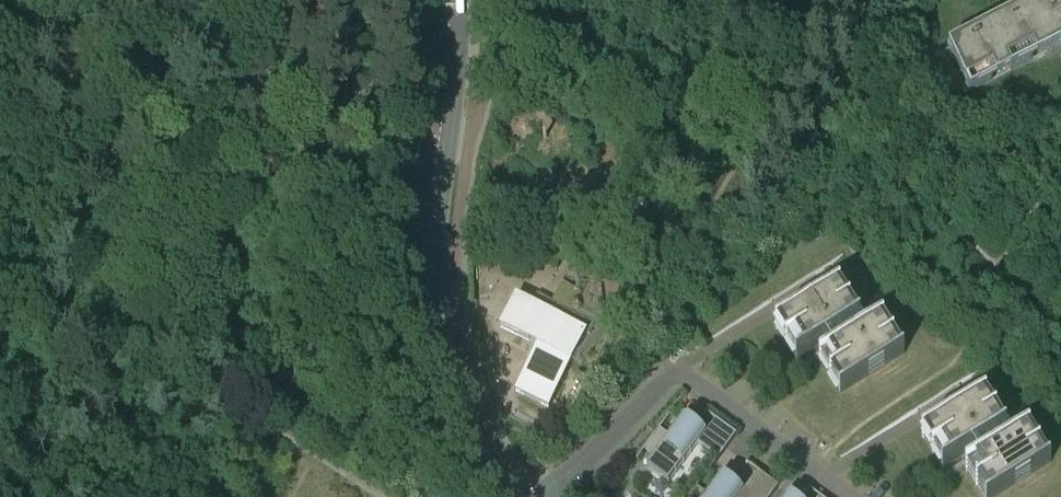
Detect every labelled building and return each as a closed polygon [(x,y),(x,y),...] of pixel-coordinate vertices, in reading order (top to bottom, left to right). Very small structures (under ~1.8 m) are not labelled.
[(948,45),(970,91),(1060,48),(1060,0),(1043,0),(948,45)] [(549,314),(568,323),(586,331),(591,334),(599,317),(590,314),(575,307),(581,293),(562,284),(549,314)] [(840,287),(778,326),(775,328),(796,361),(815,349),(819,356),(821,359),(819,360),(840,394),(905,353),(884,320),(865,331),(859,322),(861,321),(840,287)] [(516,297),(501,328),(531,342),(539,346),(516,391),(549,407),(586,331),(568,323),(549,314),(516,297)] [(925,435),(921,436),(943,470),(961,458),(965,464),(967,468),(965,469),(983,496),(995,496),(1051,462),(1030,428),(1011,440),(1005,431),(1007,429),(986,396),(925,435)] [(718,459),(726,448),(736,435),(716,420),(706,433),(684,417),(669,437),(660,430),(644,451),(654,458),(647,467),(669,484),(698,445),(718,459)] [(778,487),(758,472),(744,492),(722,475),(707,495),(697,488),(691,496),(771,496),(778,487)] [(1050,494),(1052,496),(1060,496),(1060,487),(1050,494)]
